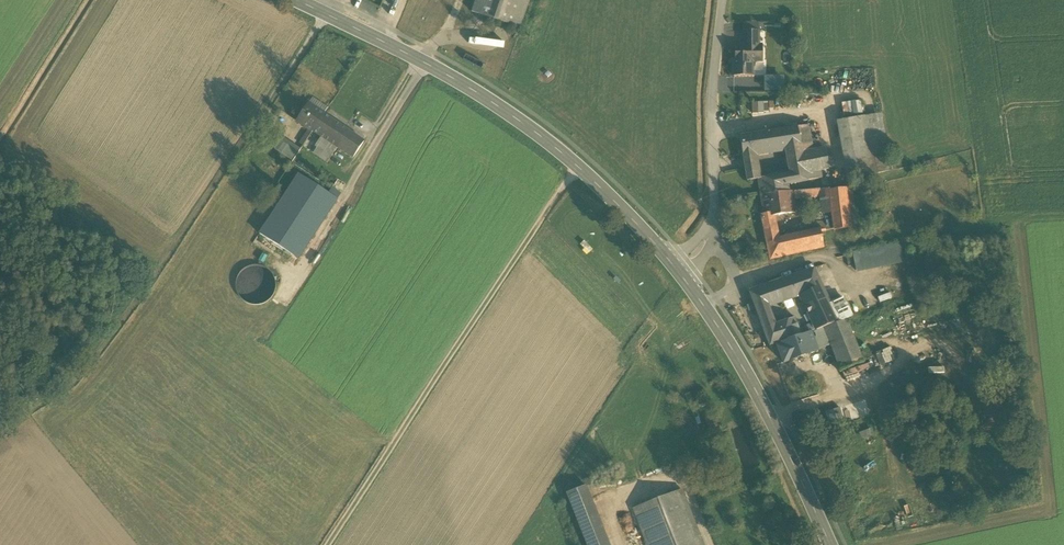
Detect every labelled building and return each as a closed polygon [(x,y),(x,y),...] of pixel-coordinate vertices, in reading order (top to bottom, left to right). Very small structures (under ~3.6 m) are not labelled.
[(519,29),(529,0),(476,0),(472,12),(519,29)] [(743,47),(759,47),(759,31),(743,31),(743,47)] [(733,76),(751,76),(751,60),(762,60),(762,47),(759,47),(743,47),(736,47),(736,59),(733,59),(733,76)] [(781,91),(781,76),(764,76),(764,91),(781,91)] [(308,104),(323,115),(328,108),(312,98),(308,104)] [(860,99),(841,103),(844,118),(863,114),(860,99)] [(312,132),(312,131),(323,115),(308,104),(297,121),(308,129),(312,132)] [(881,114),(864,117),(869,141),(871,153),(876,175),(892,171),(892,170),(881,114)] [(348,131),(323,115),(312,131),(323,138),(337,148),(348,131)] [(837,122),(842,147),(845,146),(869,141),(864,117),(837,122)] [(797,127),(801,146),(811,144),(808,128),(808,127),(806,126),(797,127)] [(786,157),(802,154),(801,146),(797,127),(740,136),(742,155),(754,153),(785,148),(786,157)] [(312,132),(308,129),(298,143),(303,146),(312,132)] [(337,148),(353,158),(364,142),(348,131),(337,148)] [(274,149),(293,161),(300,149),(282,137),(274,149)] [(313,153),(327,163),(337,148),(323,138),(313,153)] [(869,141),(845,146),(848,158),(871,153),(869,141)] [(813,152),(811,144),(801,146),(802,154),(813,152)] [(876,175),(871,153),(848,158),(845,146),(842,147),(849,180),(876,175)] [(825,149),(813,152),(802,154),(786,157),(790,174),(792,184),(821,178),(820,170),(829,168),(825,149)] [(742,155),(745,168),(756,166),(754,153),(742,155)] [(745,168),(747,181),(758,179),(756,166),(745,168)] [(332,188),(332,189),(338,180),(326,172),(320,181),(332,188)] [(337,200),(328,194),(298,174),(259,234),(298,260),(337,200)] [(758,179),(761,194),(789,192),(788,185),(792,184),(790,174),(758,179)] [(332,189),(337,191),(342,183),(338,180),(332,189)] [(332,188),(328,194),(337,200),(341,194),(337,191),(332,189),(332,188)] [(852,188),(845,189),(850,228),(851,232),(857,231),(852,188)] [(799,199),(820,197),(819,190),(819,189),(799,191),(799,199)] [(822,214),(831,212),(829,191),(828,189),(819,190),(820,197),(822,214)] [(845,189),(829,191),(831,212),(833,228),(834,231),(850,228),(845,189)] [(793,192),(789,192),(761,194),(764,214),(764,217),(773,216),(795,213),(798,212),(797,207),(795,207),(794,194),(793,194),(793,192)] [(797,236),(778,240),(776,230),(773,216),(764,217),(764,214),(761,214),(765,232),(767,242),(767,243),(770,260),(824,248),(820,231),(797,236)] [(854,265),(855,271),(903,261),(900,244),(888,247),(852,253),(852,255),(854,265)] [(854,265),(852,255),(846,256),(848,267),(854,265)] [(259,305),(265,303),(270,299),(274,293),(276,287),(275,281),(273,274),(268,269),(263,266),(256,265),(249,266),(244,269),(239,274),(236,280),(236,286),(237,293),(241,298),(246,303),(252,305),(259,305)] [(812,269),(788,278),(796,297),(799,295),(813,323),(816,330),(824,327),(846,319),(852,317),(842,298),(829,304),(812,269)] [(768,306),(796,297),(788,278),(749,291),(759,317),(771,314),(768,306)] [(770,346),(777,343),(783,341),(783,342),(793,338),(793,339),(801,336),(799,330),(796,324),(799,323),(797,317),(777,324),(777,323),(776,321),(774,321),(771,314),(759,317),(763,328),(770,346)] [(846,319),(824,327),(831,344),(841,370),(862,362),(846,319)] [(810,333),(816,330),(813,323),(799,330),(801,336),(810,333)] [(816,350),(831,344),(824,327),(816,330),(810,333),(816,350)] [(810,333),(801,336),(793,339),(793,338),(783,342),(783,341),(777,343),(784,362),(816,350),(810,333)] [(846,375),(869,368),(868,363),(844,370),(846,375)] [(839,408),(833,409),(838,424),(844,422),(839,408)] [(829,426),(838,424),(833,409),(825,412),(829,426)] [(586,486),(566,494),(586,544),(609,544),(586,486)] [(647,544),(703,544),(699,534),(682,490),(633,509),(647,544)]
